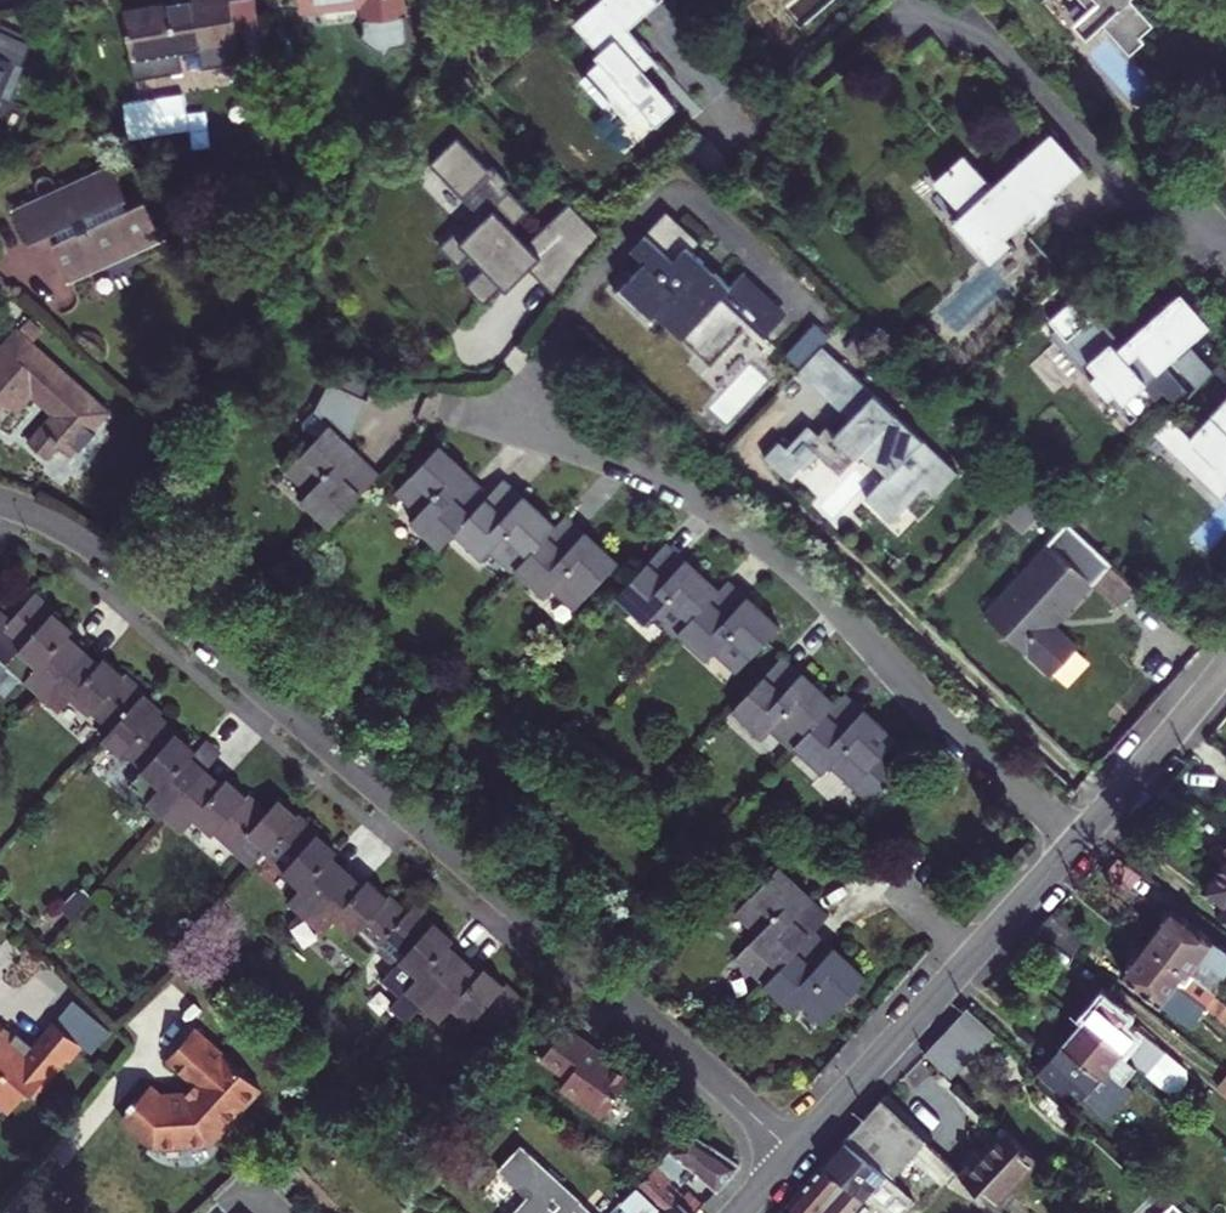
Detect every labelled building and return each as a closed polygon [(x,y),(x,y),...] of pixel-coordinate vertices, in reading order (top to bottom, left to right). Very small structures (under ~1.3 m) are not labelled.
[(200,64),(268,52),(259,0),(189,0),(189,4),(169,8),(168,3),(122,11),(132,76),(181,68),(179,51),(198,48),(200,64)] [(367,29),(357,32),(381,49),(391,46),(408,44),(404,0),(297,0),(298,8),(363,2),(367,29)] [(673,0),(639,0),(597,36),(628,73),(604,94),(626,121),(633,116),(650,137),(684,109),(666,88),(676,79),(671,72),(673,70),(665,60),(663,62),(649,46),(686,15),(673,0)] [(1091,7),(1079,17),(1090,32),(1103,21),(1126,46),(1140,34),(1135,28),(1147,17),(1132,0),(1085,0),(1091,7)] [(1090,32),(1079,17),(1075,21),(1086,35),(1090,32)] [(1152,23),(1147,17),(1135,28),(1140,34),(1152,23)] [(21,64),(30,43),(0,30),(0,55),(21,64)] [(1126,46),(1131,50),(1143,39),(1140,34),(1126,46)] [(5,100),(21,64),(0,55),(0,98),(5,100)] [(1063,136),(1055,127),(1031,150),(1033,153),(1039,158),(1060,139),(1063,136)] [(1086,167),(1060,139),(1039,158),(1033,153),(1027,159),(1054,188),(1058,193),(1086,167)] [(451,154),(428,187),(443,198),(466,166),(451,154)] [(1054,188),(1027,159),(997,187),(968,156),(939,183),(968,214),(959,222),(995,262),(1016,243),(1011,237),(1041,209),(1037,205),(1054,188)] [(162,238),(144,199),(125,208),(121,200),(125,198),(109,165),(15,208),(30,242),(59,228),(62,231),(63,236),(52,241),(70,280),(162,238)] [(487,181),(466,166),(443,198),(481,226),(451,267),(473,283),(484,269),(499,280),(484,300),(499,312),(527,274),(542,254),(547,257),(560,239),(583,256),(595,240),(602,233),(571,200),(538,248),(521,235),(535,216),(507,195),(510,191),(491,176),(487,181)] [(1058,193),(1054,188),(1037,205),(1041,209),(1011,237),(1016,243),(1064,198),(1058,193)] [(626,272),(612,288),(643,318),(652,308),(693,347),(694,346),(707,358),(714,352),(715,353),(746,319),(718,292),(741,268),(740,267),(722,286),(718,282),(722,277),(711,267),(706,272),(696,262),(701,257),(689,246),(698,237),(664,204),(627,243),(641,256),(626,272)] [(542,254),(527,274),(555,294),(583,256),(560,239),(547,257),(542,254)] [(607,284),(612,288),(626,272),(622,268),(607,284)] [(741,268),(718,292),(746,319),(761,333),(784,308),(741,268)] [(1152,317),(1145,323),(1151,329),(1188,296),(1180,288),(1150,315),(1152,317)] [(1119,347),(1083,306),(1078,311),(1067,299),(1046,318),(1056,330),(1052,334),(1080,367),(1085,362),(1120,401),(1137,385),(1151,400),(1158,394),(1164,401),(1178,390),(1157,367),(1180,347),(1209,320),(1188,296),(1151,329),(1145,323),(1138,329),(1137,327),(1122,341),(1123,343),(1119,347)] [(28,320),(19,329),(31,340),(40,331),(28,320)] [(795,343),(808,357),(828,336),(815,323),(795,343)] [(31,340),(19,329),(16,327),(0,344),(0,420),(12,408),(17,412),(33,393),(53,410),(28,440),(46,457),(58,444),(69,455),(109,409),(68,374),(64,378),(54,368),(58,364),(31,340)] [(1164,401),(1174,411),(1187,397),(1206,376),(1180,347),(1157,367),(1178,390),(1164,401)] [(844,388),(856,375),(830,350),(807,375),(852,418),(863,406),(844,388)] [(1085,362),(1080,367),(1131,422),(1153,402),(1151,400),(1137,385),(1120,401),(1085,362)] [(782,440),(765,457),(788,478),(815,450),(831,465),(833,463),(840,469),(846,462),(848,464),(863,449),(888,472),(866,496),(892,521),(925,486),(936,497),(960,471),(856,375),(844,388),(863,406),(852,418),(838,434),(829,426),(821,434),(811,423),(789,446),(782,440)] [(328,527),(361,492),(342,475),(361,455),(347,442),(368,398),(329,380),(315,411),(328,423),(287,464),(310,486),(299,499),(328,527)] [(1177,449),(1223,490),(1225,487),(1225,395),(1177,449)] [(473,475),(440,442),(398,486),(420,508),(410,519),(438,546),(453,531),(470,513),(454,495),(473,475)] [(342,475),(361,492),(379,472),(361,455),(342,475)] [(490,492),(473,475),(454,495),(470,513),(486,496),(490,492)] [(490,492),(486,496),(503,513),(523,493),(505,476),(490,492)] [(470,513),(453,531),(482,557),(493,546),(515,567),(547,534),(556,524),(523,493),(503,513),(486,496),(470,513)] [(556,524),(547,534),(564,551),(584,531),(566,514),(556,524)] [(1133,583),(1066,521),(983,613),(1051,675),(1078,645),(1057,624),(1093,584),(1114,603),(1133,583)] [(547,534),(515,567),(544,595),(555,584),(577,606),(618,562),(584,531),(564,551),(547,534)] [(667,541),(647,561),(664,577),(684,557),(667,541)] [(647,561),(614,595),(643,621),(654,611),(676,632),(708,599),(718,588),(684,557),(664,577),(647,561)] [(718,588),(708,599),(727,616),(745,596),(727,579),(718,588)] [(40,693),(76,653),(82,646),(68,632),(72,628),(34,594),(10,621),(0,632),(0,658),(40,693)] [(708,599),(676,632),(706,660),(717,649),(739,669),(778,627),(745,596),(727,616),(708,599)] [(10,621),(0,612),(0,632),(10,621)] [(104,657),(100,662),(82,646),(76,653),(40,693),(58,710),(71,697),(88,712),(92,709),(110,725),(137,696),(141,691),(104,657)] [(782,654),(764,673),(781,690),(800,672),(782,654)] [(764,673),(730,707),(760,736),(771,725),(793,746),(826,711),(833,703),(800,672),(781,690),(764,673)] [(833,703),(826,711),(843,728),(862,708),(844,692),(833,703)] [(105,731),(123,748),(155,712),(137,696),(110,725),(105,731)] [(826,711),(793,746),(821,772),(832,762),(854,783),(895,740),(862,708),(843,728),(826,711)] [(206,768),(193,755),(190,753),(194,748),(155,712),(123,748),(143,765),(140,768),(158,785),(146,798),(163,814),(200,775),(206,768)] [(206,768),(219,753),(205,741),(193,755),(206,768)] [(226,779),(223,783),(206,768),(200,775),(163,814),(181,830),(193,817),(212,834),(215,831),(251,863),(266,847),(297,814),(278,796),(264,812),(226,779)] [(304,914),(346,867),(330,853),(335,849),(297,814),(266,847),(284,864),(280,868),(299,885),(287,899),(304,914)] [(1225,880),(1225,840),(1221,847),(1215,843),(1209,851),(1220,860),(1213,870),(1225,880)] [(1140,871),(1112,850),(1099,867),(1126,888),(1140,871)] [(792,915),(810,896),(776,863),(737,906),(760,927),(734,955),(763,982),(795,948),(809,932),(792,915)] [(375,946),(405,913),(366,878),(362,883),(346,867),(304,914),(320,930),(324,926),(361,961),(375,946)] [(1213,870),(1198,888),(1218,904),(1213,911),(1225,921),(1225,880),(1213,870)] [(809,932),(814,927),(828,912),(810,896),(792,915),(809,932)] [(1219,971),(1225,962),(1225,948),(1167,902),(1141,938),(1185,971),(1198,954),(1219,971)] [(406,1021),(422,1003),(458,963),(464,956),(447,941),(452,937),(414,903),(405,913),(375,946),(393,964),(380,979),(399,994),(389,1005),(406,1021)] [(813,964),(831,944),(814,927),(809,932),(795,948),(813,964)] [(1224,1023),(1225,1020),(1225,1002),(1207,987),(1185,971),(1141,938),(1117,971),(1185,1024),(1201,1004),(1224,1023)] [(795,948),(763,982),(792,1009),(804,997),(826,1019),(865,975),(831,944),(813,964),(795,948)] [(1185,971),(1207,987),(1219,971),(1198,954),(1185,971)] [(484,967),(481,970),(464,956),(458,963),(422,1003),(439,1019),(452,1006),(470,1022),(474,1018),(493,1035),(523,1002),(484,967)] [(1099,994),(1079,1018),(1133,1062),(1138,1066),(1158,1042),(1099,994)] [(972,1045),(989,1028),(963,1003),(946,1022),(972,1045)] [(0,1013),(0,1103),(6,1109),(27,1088),(35,1095),(69,1059),(73,1062),(86,1047),(58,1019),(31,1049),(24,1050),(14,1041),(22,1032),(0,1013)] [(1148,1170),(1155,1162),(1064,1077),(1071,1069),(1086,1083),(1090,1078),(1108,1092),(1133,1062),(1079,1018),(1038,1066),(1148,1170)] [(253,1074),(188,1022),(176,1037),(236,1096),(253,1074)] [(946,1022),(921,1050),(946,1073),(972,1045),(946,1022)] [(589,1043),(562,1023),(538,1055),(564,1073),(556,1083),(598,1114),(629,1071),(612,1059),(606,1059),(587,1046),(589,1043)] [(190,1076),(181,1088),(215,1122),(236,1096),(176,1037),(162,1054),(190,1076)] [(1158,1042),(1138,1066),(1162,1086),(1170,1085),(1182,1071),(1181,1062),(1158,1042)] [(1215,1087),(1225,1095),(1225,1072),(1215,1087)] [(205,1135),(215,1122),(181,1088),(156,1089),(147,1082),(120,1114),(152,1139),(205,1135)] [(878,1097),(841,1138),(887,1177),(909,1153),(929,1171),(941,1157),(878,1097)] [(1035,1157),(999,1124),(955,1170),(990,1203),(1035,1157)] [(740,1162),(689,1127),(638,1183),(668,1212),(677,1212),(686,1203),(690,1199),(670,1179),(686,1163),(716,1189),(740,1162)] [(309,1137),(297,1147),(309,1157),(319,1147),(309,1137)] [(862,1196),(883,1212),(899,1212),(896,1211),(889,1204),(892,1199),(881,1190),(890,1179),(887,1177),(841,1138),(821,1161),(862,1196)] [(528,1149),(507,1171),(537,1199),(524,1212),(598,1212),(528,1149)] [(862,1196),(821,1161),(783,1203),(795,1212),(847,1212),(862,1196)] [(910,1196),(890,1179),(881,1190),(892,1199),(889,1204),(896,1211),(910,1196)] [(638,1183),(623,1200),(638,1212),(668,1212),(638,1183)] [(1157,1185),(1131,1212),(1187,1212),(1157,1185)] [(450,1200),(439,1212),(466,1212),(450,1200)] [(686,1203),(677,1212),(696,1212),(686,1203)]
